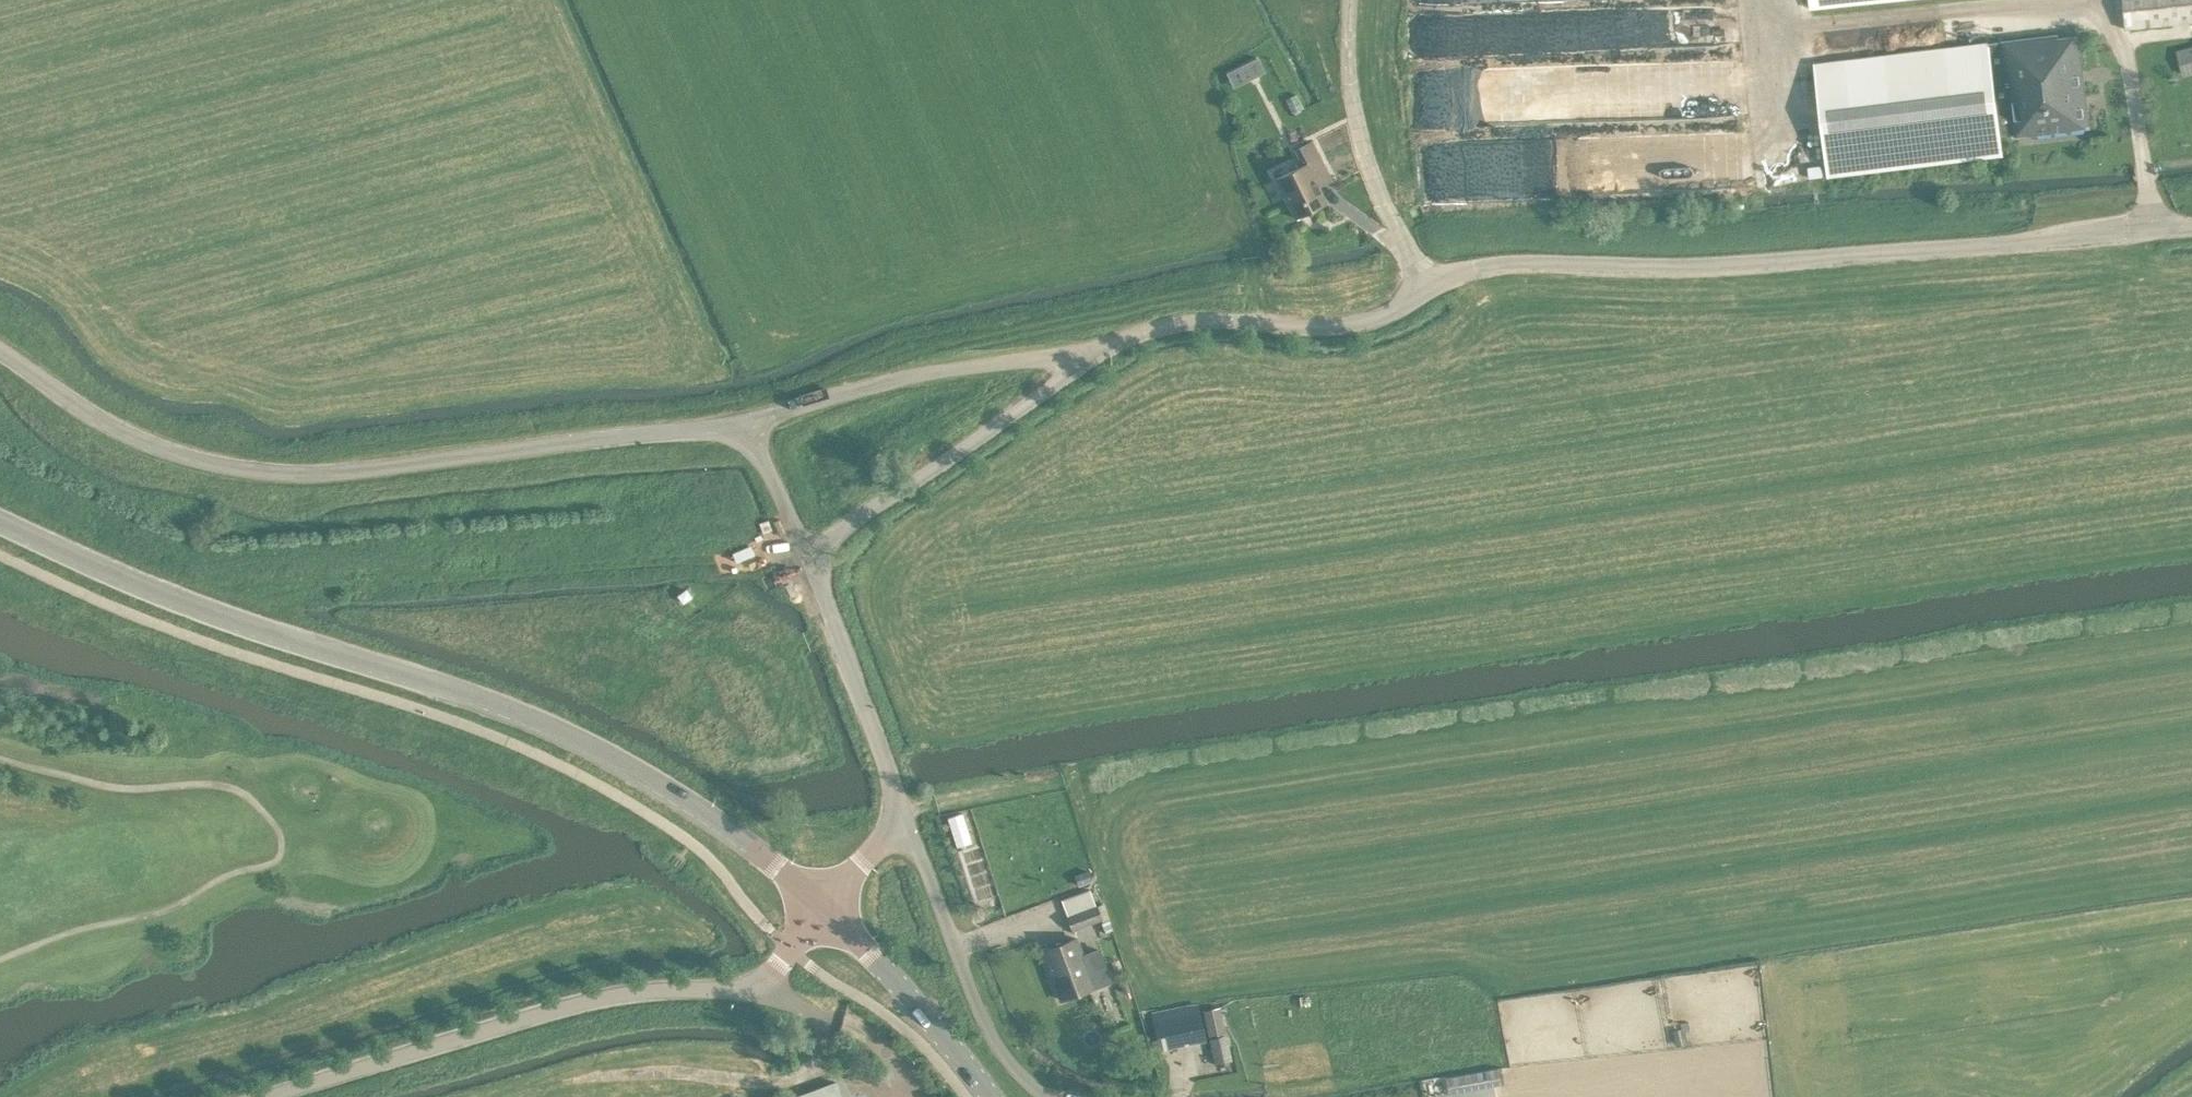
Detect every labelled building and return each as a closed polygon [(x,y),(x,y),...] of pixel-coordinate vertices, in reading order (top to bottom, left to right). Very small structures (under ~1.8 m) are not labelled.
[(2125,29),(2191,22),(2191,0),(2122,0),(2125,29)] [(1847,58),(1814,62),(1827,165),(1828,175),(1847,173),(2002,154),(2000,133),(2013,132),(2013,134),(2089,125),(2086,93),(2079,34),(2076,34),(2057,36),(2057,33),(1847,58)] [(2183,75),(2191,73),(2191,45),(2176,49),(2183,75)] [(1257,56),(1227,72),(1233,85),(1264,69),(1257,56)] [(1319,186),(1331,180),(1311,139),(1292,149),(1300,165),(1274,178),(1294,217),(1327,201),(1319,186)] [(1087,870),(1074,875),(1077,883),(1091,879),(1087,870)] [(1067,917),(1072,929),(1100,919),(1096,906),(1067,917)] [(1084,948),(1100,945),(1097,925),(1080,928),(1084,948)] [(1042,951),(1060,1000),(1093,987),(1075,939),(1042,951)] [(1219,1006),(1202,1010),(1208,1035),(1225,1031),(1219,1006)] [(1153,1020),(1159,1051),(1195,1044),(1189,1013),(1153,1020)] [(1226,1035),(1209,1038),(1214,1063),(1231,1060),(1226,1035)] [(1445,1074),(1449,1093),(1503,1083),(1500,1071),(1499,1064),(1445,1074)]
